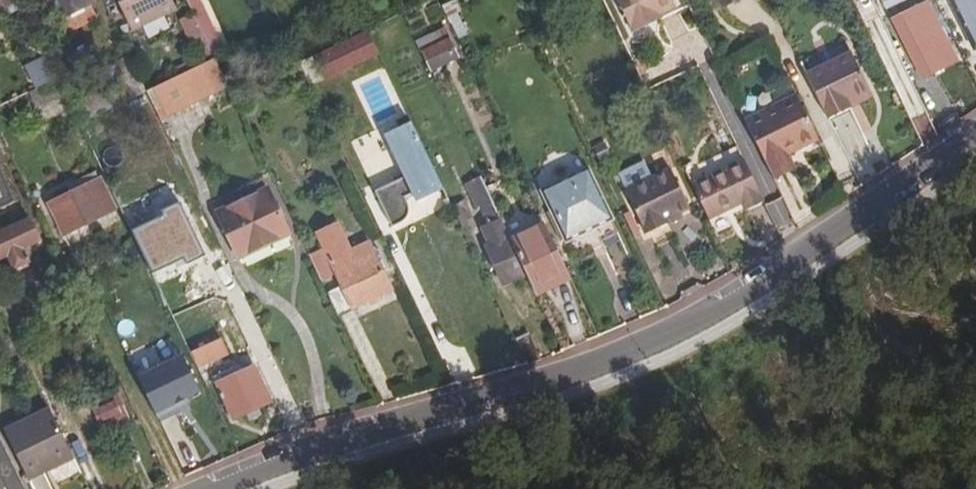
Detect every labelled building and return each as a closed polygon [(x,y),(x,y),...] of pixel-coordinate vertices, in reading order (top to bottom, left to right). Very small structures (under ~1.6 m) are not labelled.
[(18,9),(14,0),(0,0),(0,18),(18,9)] [(49,3),(58,23),(62,21),(89,7),(92,6),(89,0),(47,0),(49,3)] [(132,29),(177,8),(173,0),(118,0),(132,29)] [(206,14),(199,0),(186,0),(195,19),(206,14)] [(659,15),(677,6),(673,0),(617,0),(632,33),(652,24),(649,19),(659,15)] [(856,9),(873,0),(851,0),(856,9)] [(972,48),(975,46),(975,0),(949,0),(972,48)] [(927,3),(892,20),(912,61),(919,57),(924,65),(939,57),(935,49),(947,43),(927,3)] [(96,22),(89,7),(62,21),(69,36),(96,22)] [(214,58),(225,53),(206,14),(195,19),(196,20),(214,58)] [(661,20),(659,15),(649,19),(652,24),(661,20)] [(181,27),(200,65),(214,58),(196,20),(181,27)] [(322,78),(377,52),(367,29),(337,43),(311,56),(322,78)] [(445,29),(415,43),(429,72),(458,57),(445,29)] [(800,69),(815,117),(866,102),(849,43),(813,54),(816,64),(800,69)] [(30,88),(51,82),(42,57),(22,64),(30,88)] [(214,58),(200,65),(153,88),(167,116),(228,86),(214,58)] [(79,124),(145,92),(134,67),(118,74),(123,85),(72,109),(79,124)] [(57,79),(29,92),(37,109),(65,96),(57,79)] [(745,121),(769,171),(790,162),(786,152),(816,138),(795,97),(745,121)] [(922,107),(906,114),(921,145),(936,135),(922,107)] [(408,210),(407,202),(404,196),(411,192),(413,197),(441,184),(411,122),(384,136),(403,176),(373,190),(391,226),(402,220),(405,217),(407,214),(408,210)] [(696,179),(739,158),(734,147),(691,169),(696,179)] [(578,170),(571,151),(530,165),(537,185),(578,170)] [(764,200),(744,159),(691,184),(708,219),(742,202),(745,209),(764,200)] [(670,170),(623,191),(643,236),(664,226),(661,220),(688,207),(670,170)] [(566,241),(609,218),(586,171),(542,192),(566,241)] [(55,218),(63,234),(113,210),(95,172),(64,187),(68,195),(54,201),(60,215),(55,218)] [(526,274),(510,240),(479,177),(465,185),(476,208),(479,207),(484,219),(479,221),(489,241),(482,244),(502,285),(526,274)] [(268,188),(216,213),(238,259),(289,234),(268,188)] [(467,199),(451,207),(462,228),(469,225),(466,220),(472,218),(468,212),(472,210),(467,199)] [(6,257),(12,270),(31,262),(25,249),(41,242),(30,216),(3,229),(0,222),(0,260),(6,257)] [(374,252),(369,242),(350,251),(336,224),(316,233),(322,248),(309,254),(321,281),(335,275),(341,286),(327,293),(338,315),(391,289),(383,272),(374,252)] [(543,224),(510,240),(526,274),(532,286),(565,269),(543,224)] [(374,252),(383,272),(388,270),(379,249),(374,252)] [(219,339),(190,353),(198,369),(227,355),(219,339)] [(253,366),(215,384),(233,420),(246,414),(250,421),(261,416),(257,408),(271,402),(253,366)] [(89,403),(103,433),(128,421),(113,391),(89,403)] [(169,403),(144,415),(163,454),(189,442),(169,403)] [(72,458),(47,408),(3,430),(21,469),(47,457),(52,468),(72,458)] [(224,409),(219,412),(224,423),(230,420),(224,409)] [(47,457),(21,469),(27,480),(52,468),(47,457)]
